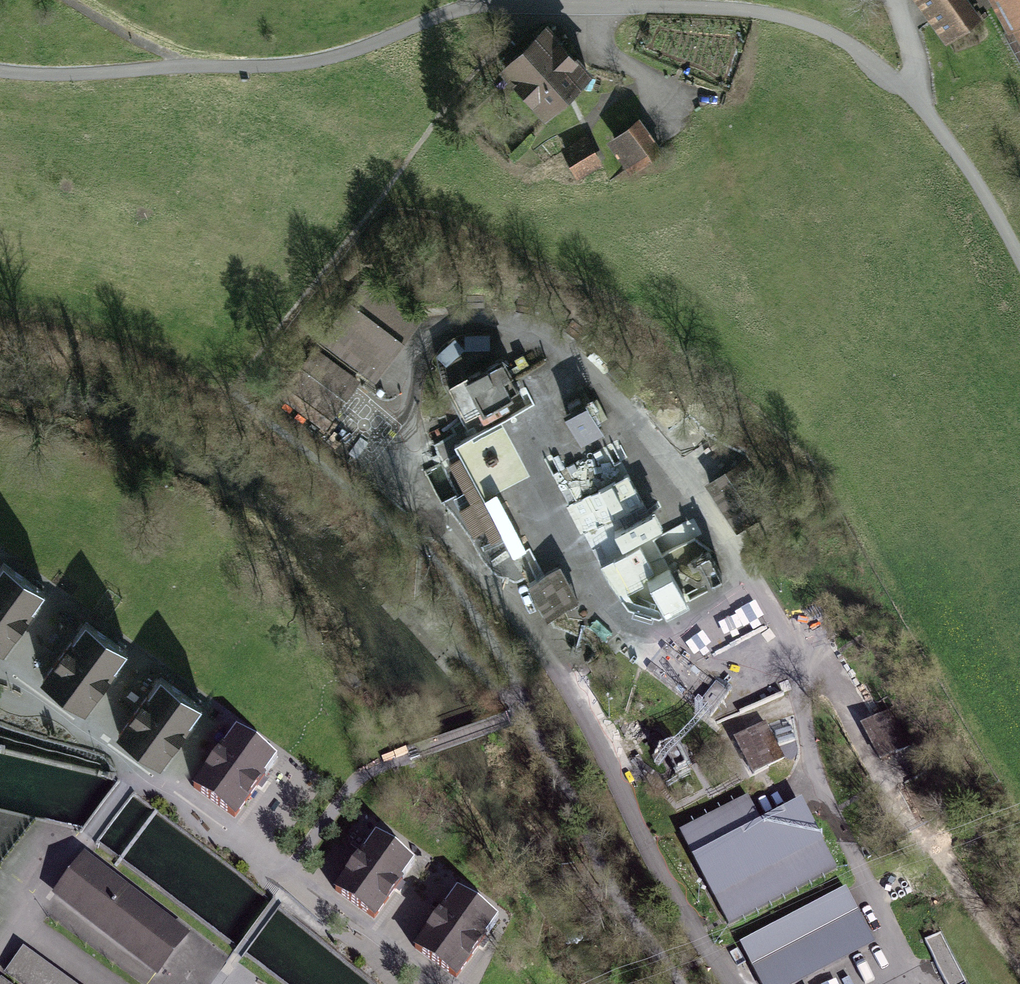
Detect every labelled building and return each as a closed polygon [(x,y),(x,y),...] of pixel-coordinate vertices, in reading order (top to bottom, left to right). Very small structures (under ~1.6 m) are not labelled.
[(947,50),(985,25),(968,0),(914,0),(947,50)] [(1019,49),(1019,0),(992,0),(1019,49)] [(555,35),(507,78),(551,126),(598,83),(555,35)] [(645,128),(612,148),(633,181),(665,161),(645,128)] [(590,145),(567,157),(582,185),(605,173),(590,145)] [(349,337),(387,364),(413,329),(375,302),(349,337)] [(362,385),(318,354),(293,390),(318,408),(313,415),(331,428),(362,385)] [(507,364),(452,392),(469,427),(517,402),(509,386),(517,382),(507,364)] [(597,400),(569,414),(590,454),(618,439),(597,400)] [(510,445),(469,465),(476,480),(490,474),(517,461),(510,445)] [(511,515),(490,474),(476,480),(497,522),(511,515)] [(562,574),(535,590),(555,625),(583,609),(562,574)] [(2,649),(34,603),(0,579),(0,648),(2,649)] [(66,626),(33,672),(81,706),(114,660),(66,626)] [(146,683),(113,729),(161,763),(193,717),(146,683)] [(894,717),(867,732),(885,767),(912,752),(894,717)] [(214,733),(182,779),(230,812),(262,766),(214,733)] [(769,736),(737,752),(755,787),(787,771),(769,736)] [(752,802),(681,836),(700,871),(769,835),(752,802)] [(356,839),(324,885),(372,918),(404,872),(356,839)] [(718,904),(732,933),(840,881),(825,852),(718,904)] [(161,983),(164,983),(194,944),(91,868),(60,910),(161,983)] [(435,901),(403,947),(451,981),(483,935),(435,901)]
